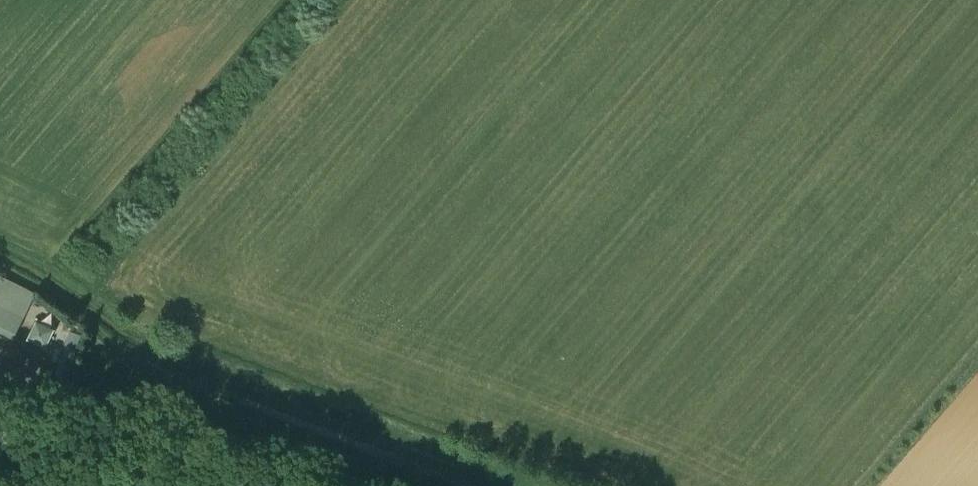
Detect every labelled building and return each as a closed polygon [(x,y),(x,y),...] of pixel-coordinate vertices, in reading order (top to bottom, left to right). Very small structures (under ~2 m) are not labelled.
[(16,336),(36,294),(0,277),(0,329),(16,336)] [(29,320),(20,338),(39,346),(47,328),(29,320)]
